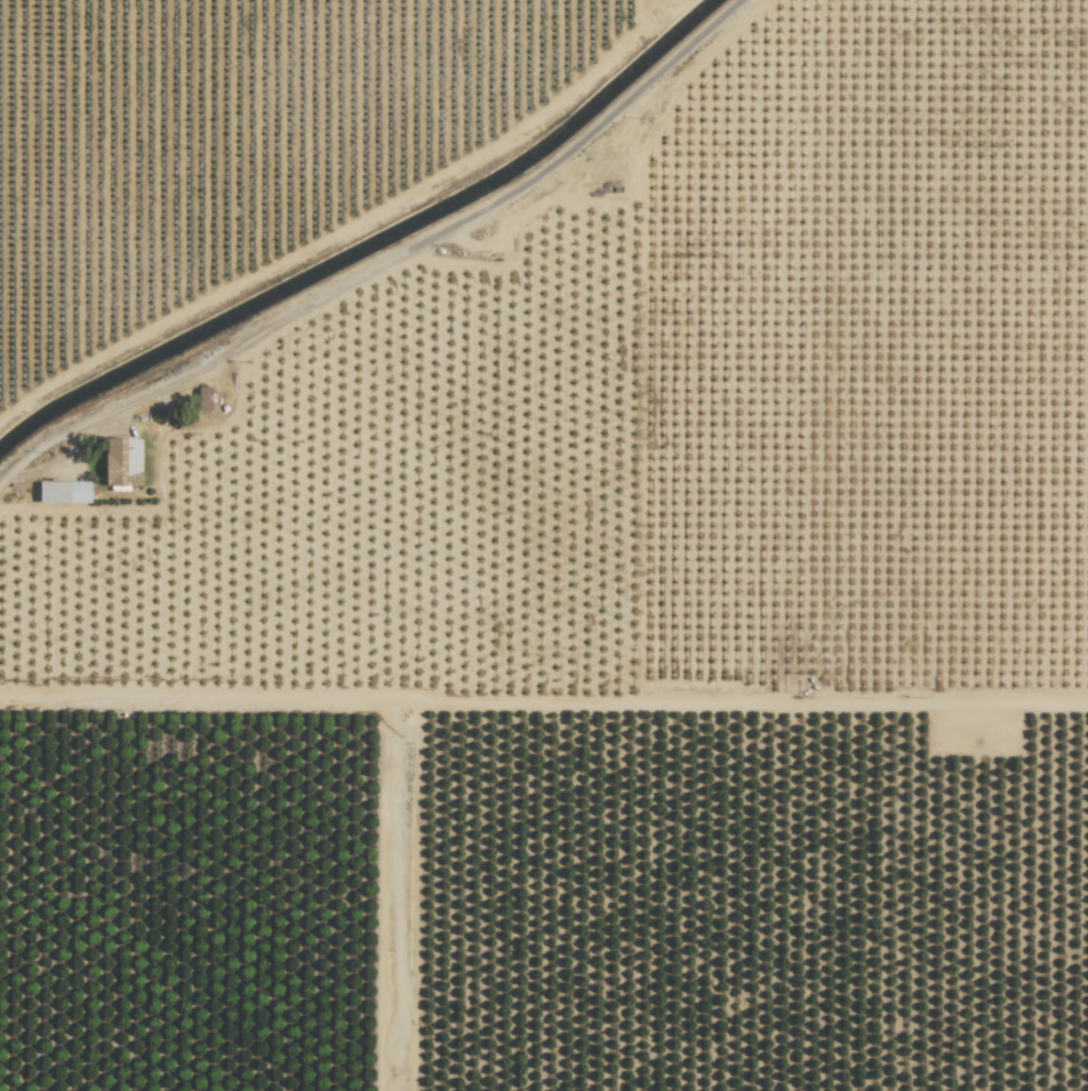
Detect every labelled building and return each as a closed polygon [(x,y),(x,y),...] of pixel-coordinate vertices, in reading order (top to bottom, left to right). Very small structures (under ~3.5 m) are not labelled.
[(142,486),(141,438),(104,439),(105,486),(142,486)] [(89,481),(38,482),(39,503),(90,502),(89,481)]
